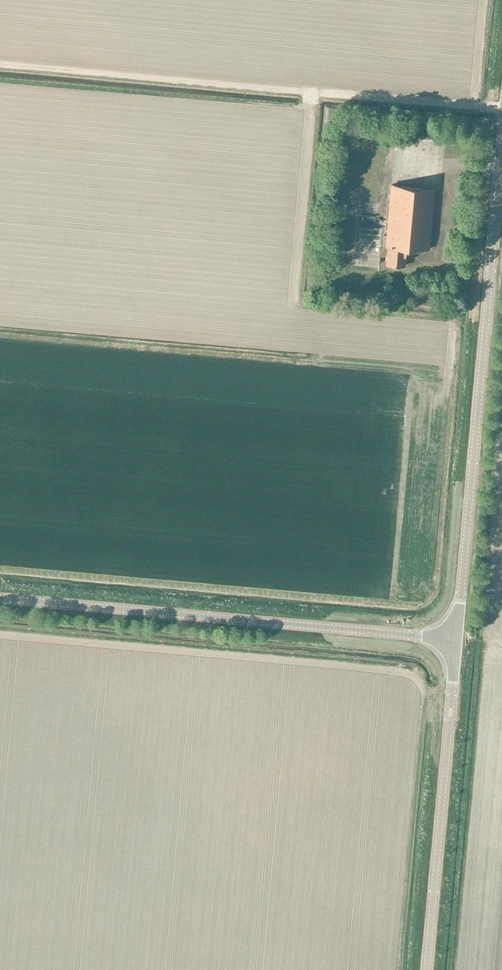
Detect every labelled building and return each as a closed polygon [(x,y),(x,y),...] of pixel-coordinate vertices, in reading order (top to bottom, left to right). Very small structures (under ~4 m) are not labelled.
[(386,264),(404,266),(405,247),(428,250),(434,188),(390,183),(385,247),(387,247),(386,264)] [(370,211),(371,203),(357,202),(357,210),(370,211)]
